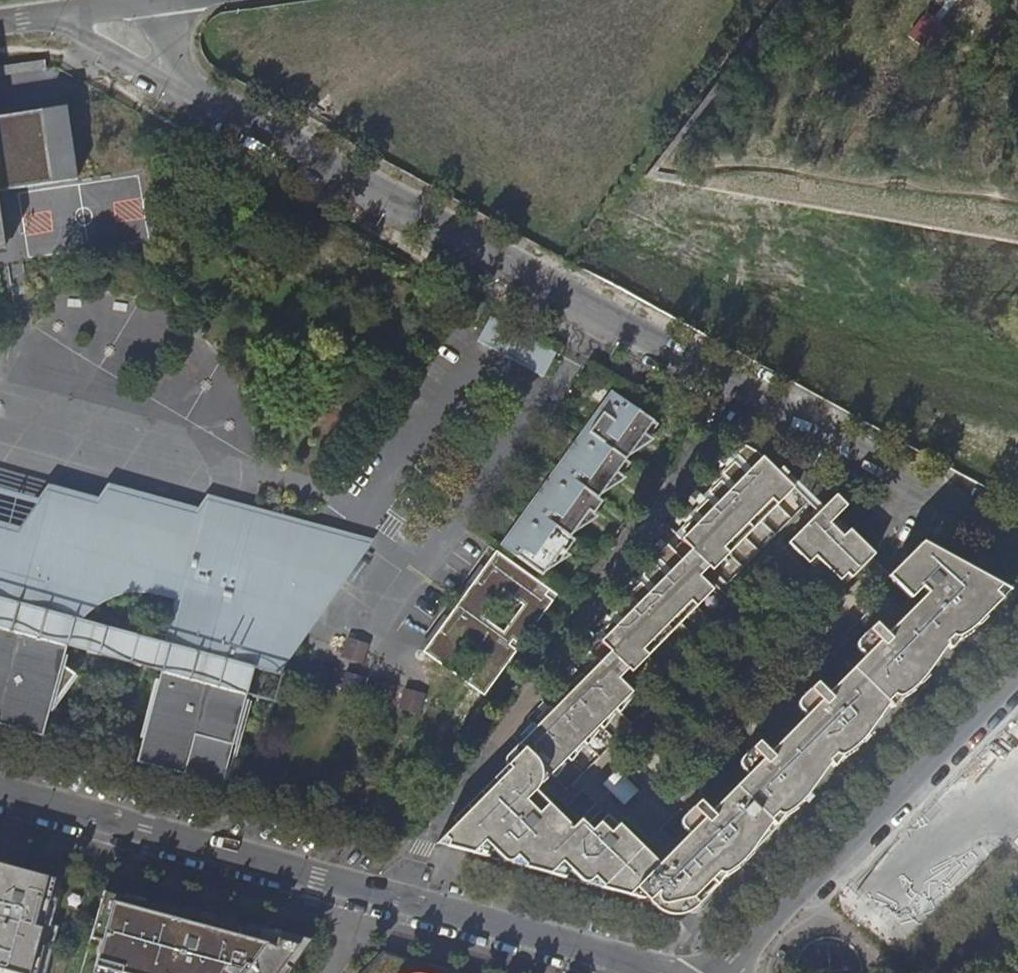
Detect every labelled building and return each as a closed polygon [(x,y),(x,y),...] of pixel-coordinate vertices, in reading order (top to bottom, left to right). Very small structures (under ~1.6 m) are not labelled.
[(563,12),(587,0),(557,0),(563,12)] [(76,185),(66,111),(0,121),(0,196),(76,185)] [(491,317),(476,343),(542,379),(556,352),(491,317)] [(505,543),(517,551),(534,526),(529,522),(538,509),(544,513),(561,487),(556,483),(565,469),(570,473),(589,447),(583,443),(606,410),(613,415),(617,410),(610,405),(619,393),(613,388),(505,543)] [(534,526),(517,551),(550,575),(643,446),(646,444),(641,441),(644,436),(640,433),(644,428),(652,434),(661,422),(619,393),(610,405),(617,410),(613,415),(606,410),(583,443),(589,447),(570,473),(565,469),(556,483),(561,487),(544,513),(538,509),(529,522),(534,526)] [(762,452),(757,449),(748,457),(761,472),(757,477),(746,465),(733,476),(745,488),(740,492),(731,483),(719,494),(728,504),(723,508),(716,501),(705,512),(711,520),(707,524),(703,520),(691,532),(694,536),(690,540),(713,565),(797,479),(795,477),(800,472),(785,464),(781,469),(762,452)] [(849,503),(839,494),(791,542),(803,554),(810,547),(835,571),(843,563),(857,576),(880,551),(839,515),(849,503)] [(6,723),(12,707),(48,717),(49,713),(76,673),(64,666),(70,645),(162,670),(151,713),(143,742),(155,745),(183,752),(179,770),(223,782),(256,666),(299,613),(309,601),(320,600),(322,600),(323,600),(324,600),(325,599),(326,599),(327,598),(328,597),(328,596),(329,595),(330,594),(330,593),(331,591),(331,590),(330,576),(345,577),(376,540),(223,498),(217,513),(157,496),(142,517),(63,496),(31,541),(5,533),(2,532),(0,535),(0,721),(6,723)] [(704,798),(699,803),(687,815),(686,817),(685,819),(686,823),(697,834),(674,857),(710,893),(721,882),(722,882),(728,875),(737,863),(736,863),(744,855),(737,847),(744,840),(755,850),(776,819),(780,823),(794,804),(802,796),(795,788),(802,781),(813,791),(834,761),(837,764),(852,745),(860,737),(852,730),(860,722),(870,732),(891,702),(896,706),(911,687),(910,686),(919,678),(911,671),(918,663),(929,674),(950,643),(954,647),(969,628),(968,627),(976,619),(969,612),(976,604),(985,613),(993,605),(995,607),(1013,589),(925,541),(891,575),(914,598),(925,586),(933,595),(893,635),(879,621),(863,637),(862,639),(861,642),(862,645),(872,656),(835,694),(821,680),(804,696),(803,699),(802,701),(804,706),(814,716),(776,753),(762,739),(746,755),(744,759),(745,764),(755,775),(718,812),(704,798)] [(605,639),(632,668),(715,585),(673,542),(660,554),(674,569),(670,573),(658,561),(647,573),(658,585),(654,589),(645,580),(633,592),(642,601),(638,606),(631,599),(619,611),(626,618),(622,622),(618,618),(606,630),(610,634),(605,639)] [(444,670),(465,641),(486,656),(466,684),(482,695),(554,595),(494,553),(422,654),(444,670)] [(309,616),(299,613),(256,666),(272,671),(309,616)] [(327,634),(322,653),(341,658),(346,639),(327,634)] [(342,658),(362,665),(370,644),(349,637),(342,658)] [(555,772),(630,697),(637,690),(609,662),(585,686),(527,745),(555,772)] [(362,700),(368,679),(345,673),(340,693),(362,700)] [(369,702),(373,703),(392,708),(397,687),(375,681),(372,693),(369,702)] [(421,716),(427,695),(404,689),(399,709),(421,716)] [(12,707),(6,723),(44,733),(48,717),(12,707)] [(155,745),(141,760),(179,770),(183,752),(155,745)] [(643,895),(645,894),(650,898),(655,892),(665,901),(667,902),(670,902),(673,901),(675,899),(676,897),(676,895),(676,892),(674,890),(668,884),(677,875),(623,822),(615,830),(604,820),(596,828),(585,817),(577,825),(552,802),(543,811),(525,793),(540,778),(522,759),(447,833),(452,838),(480,846),(489,836),(497,844),(495,846),(508,859),(511,860),(515,860),(555,871),(568,858),(575,865),(574,867),(588,880),(591,881),(643,895)] [(58,927),(42,923),(53,881),(0,866),(0,972),(45,972),(58,927)] [(105,894),(82,972),(283,972),(301,948),(105,894)] [(387,954),(367,972),(456,972),(387,954)]
